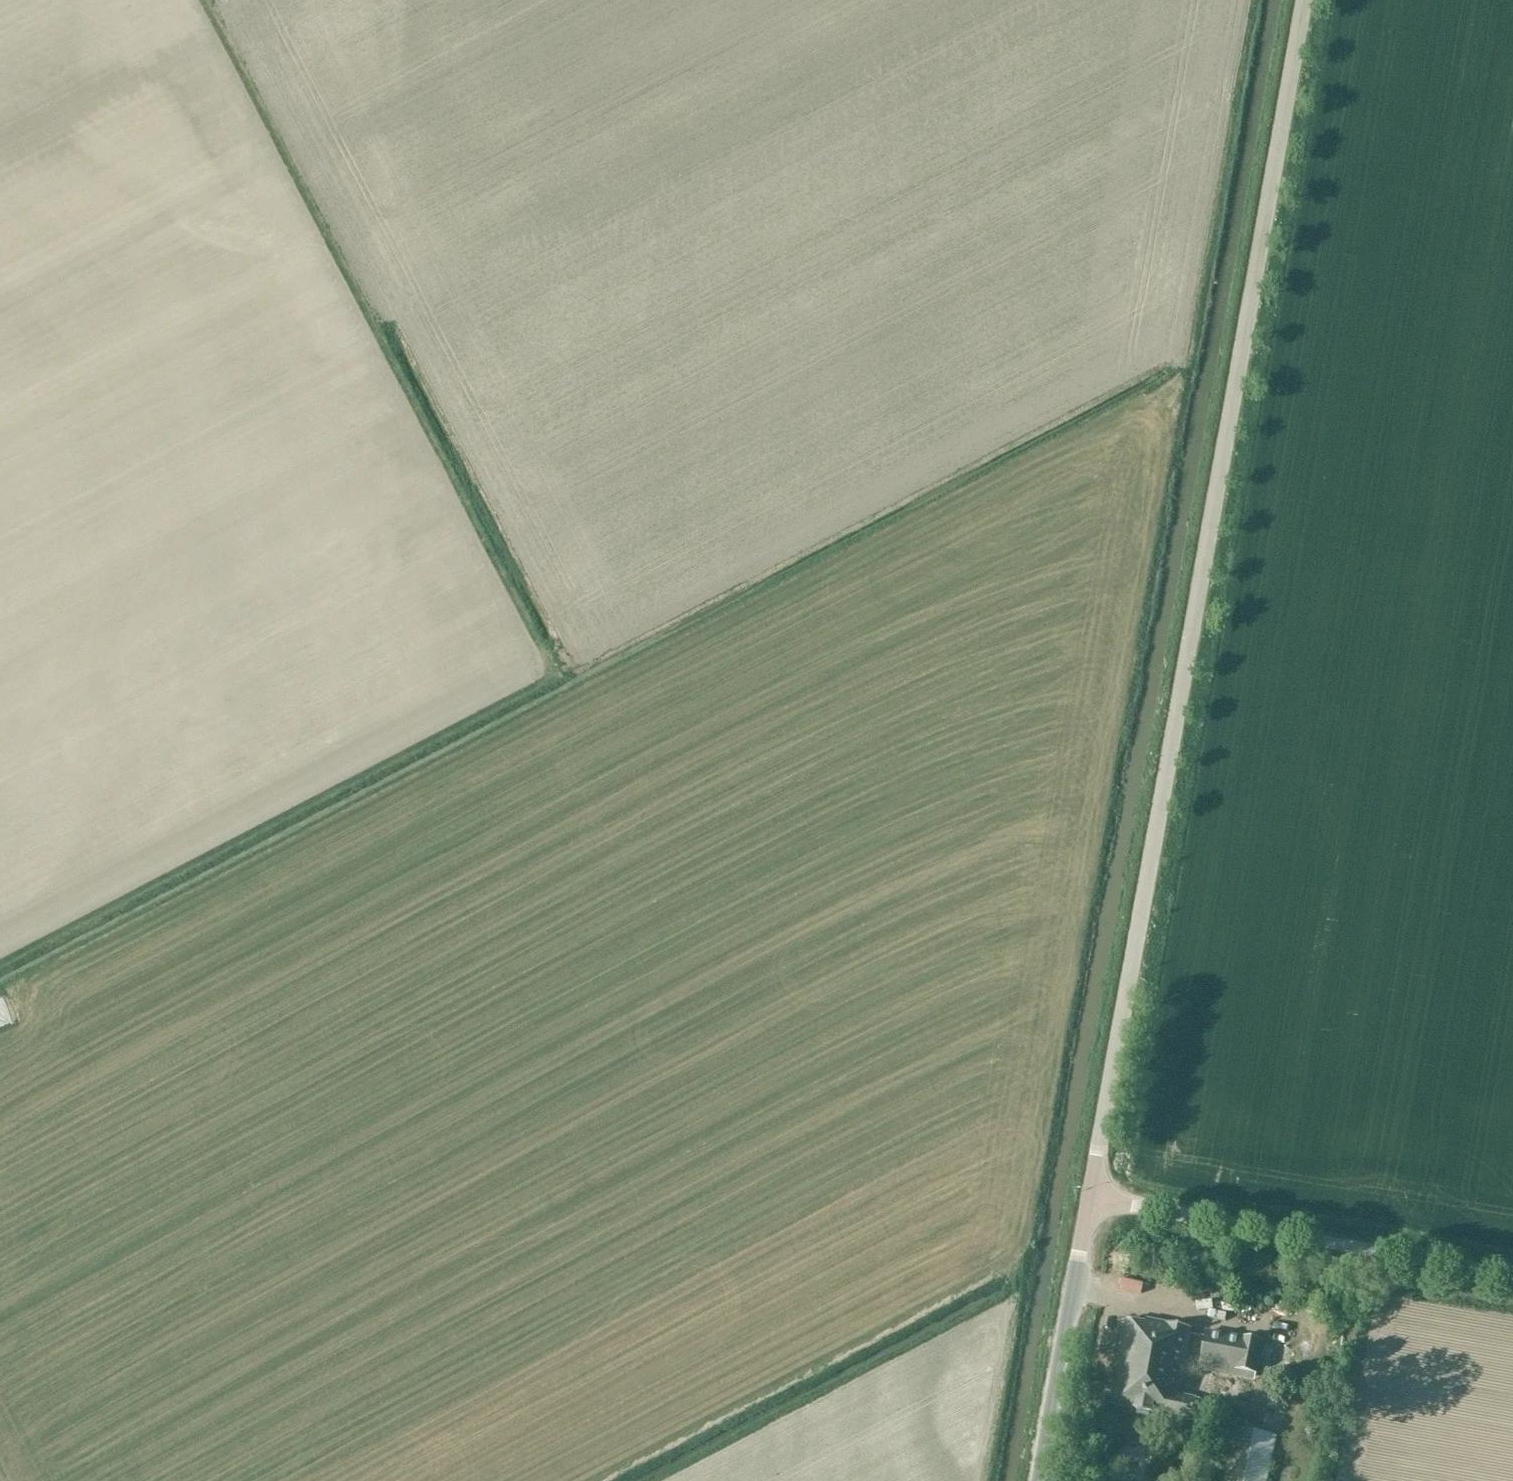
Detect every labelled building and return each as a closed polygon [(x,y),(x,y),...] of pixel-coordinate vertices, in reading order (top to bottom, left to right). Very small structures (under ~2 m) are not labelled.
[(1146,1323),(1129,1319),(1112,1405),(1193,1421),(1197,1399),(1179,1396),(1192,1328),(1146,1320),(1146,1323)] [(1263,1342),(1211,1332),(1206,1364),(1257,1373),(1263,1342)] [(1277,1436),(1235,1427),(1224,1480),(1268,1480),(1277,1436)]
